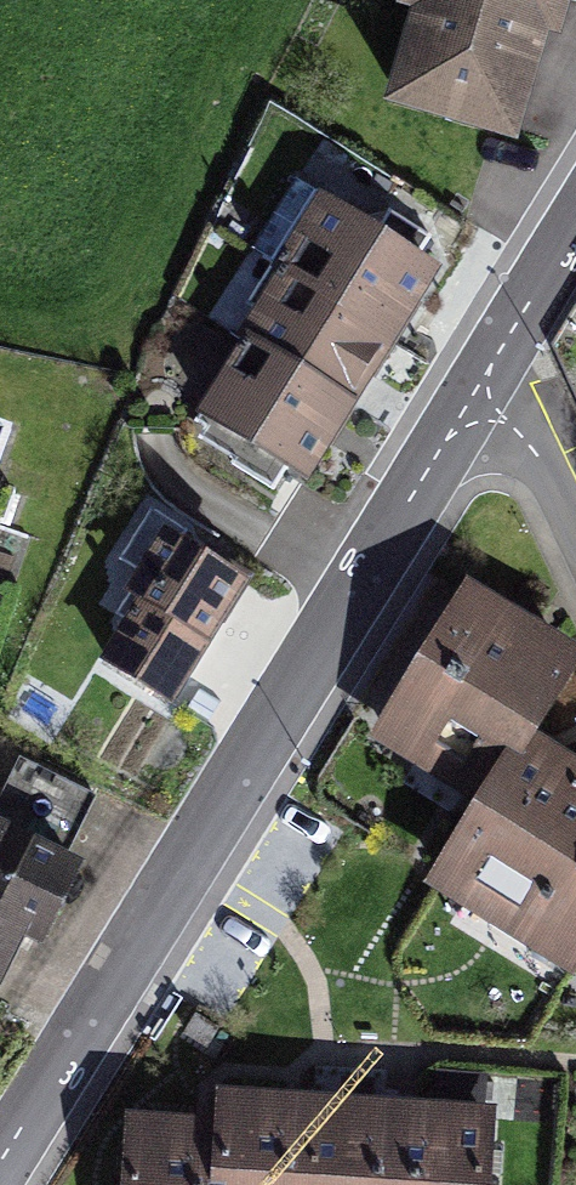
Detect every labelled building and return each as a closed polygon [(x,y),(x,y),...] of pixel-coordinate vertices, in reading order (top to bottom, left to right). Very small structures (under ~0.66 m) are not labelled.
[(373,30),(389,34),(365,131),(509,166),(549,7),(575,14),(575,0),(381,0),(373,30)] [(386,353),(430,281),(307,205),(262,278),(386,353)] [(341,426),(386,353),(262,278),(218,350),(341,426)] [(297,498),(341,426),(218,350),(173,423),(297,498)] [(13,440),(0,435),(0,478),(13,440)] [(171,719),(240,599),(159,552),(89,671),(171,719)] [(570,997),(575,987),(575,789),(520,755),(573,669),(462,601),(365,760),(465,821),(415,903),(570,997)] [(68,870),(0,836),(0,1003),(68,870)] [(299,1117),(206,1112),(205,1138),(202,1184),(295,1184),(299,1117)] [(391,1122),(299,1117),(295,1184),(388,1184),(391,1122)] [(484,1127),(391,1122),(388,1184),(481,1184),(484,1127)] [(205,1138),(112,1133),(109,1184),(202,1184),(205,1138)]
